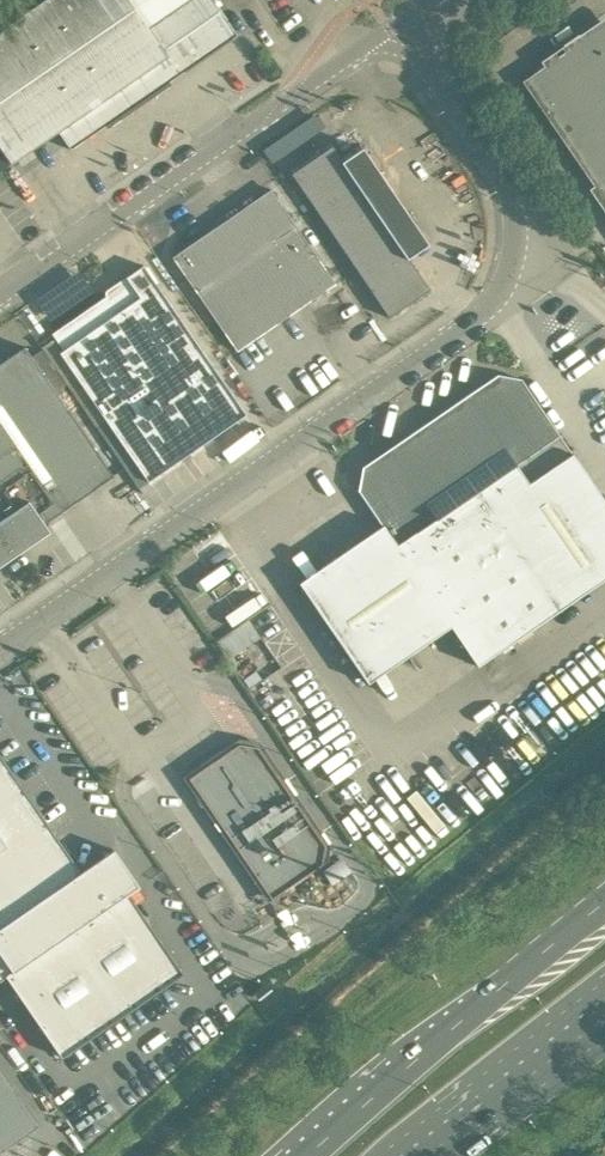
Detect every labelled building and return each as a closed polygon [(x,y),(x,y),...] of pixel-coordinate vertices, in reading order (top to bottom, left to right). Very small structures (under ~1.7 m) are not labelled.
[(0,30),(0,148),(10,163),(57,131),(70,149),(236,34),(213,0),(44,0),(0,30)] [(521,81),(604,202),(604,23),(521,81)] [(331,145),(290,173),(388,317),(429,289),(407,257),(428,243),(361,146),(341,160),(331,145)] [(236,351),(295,310),(335,283),(270,189),(171,256),(236,351)] [(51,333),(52,334),(62,349),(58,352),(147,481),(246,414),(143,264),(125,276),(128,280),(51,333)] [(0,362),(0,565),(50,531),(44,523),(113,475),(24,346),(0,362)] [(521,379),(520,378),(496,374),(362,466),(358,490),(382,526),(299,583),(367,683),(450,626),(477,665),(604,577),(604,502),(521,379)] [(285,779),(281,782),(257,747),(239,743),(188,778),(271,898),(322,863),(325,846),(324,845),(328,841),(322,833),(318,836),(290,796),(295,793),(285,779)] [(5,975),(61,1056),(181,974),(182,973),(127,893),(138,886),(113,849),(80,872),(0,755),(0,979),(5,975)] [(37,1125),(0,1071),(0,1151),(37,1125)]
